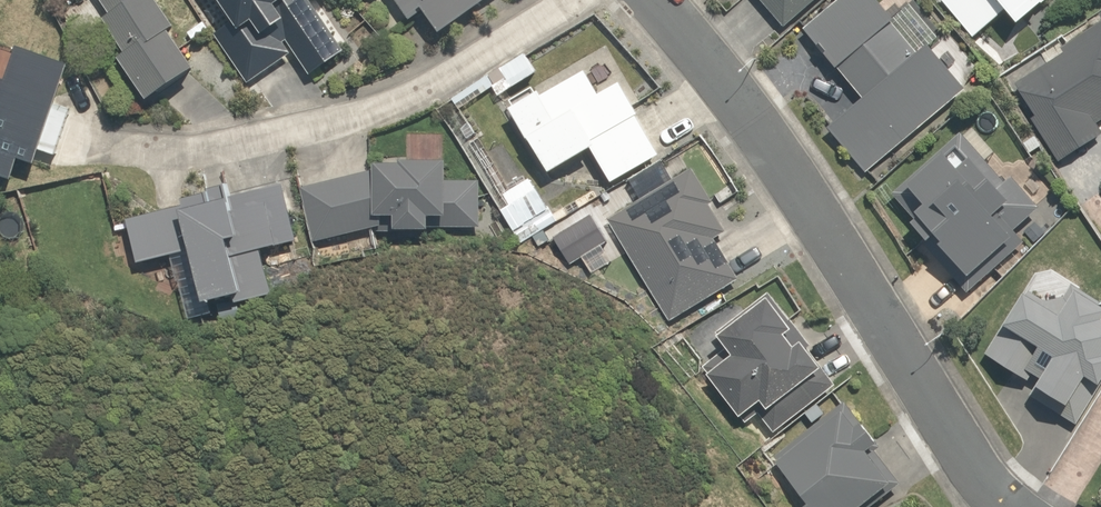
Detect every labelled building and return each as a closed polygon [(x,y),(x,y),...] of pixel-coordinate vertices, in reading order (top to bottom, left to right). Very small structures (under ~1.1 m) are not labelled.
[(196,67),(171,29),(177,25),(160,0),(103,0),(111,13),(105,17),(128,52),(121,56),(149,98),(196,67)] [(235,19),(215,32),(249,81),(291,52),(285,42),(288,39),(311,74),(346,50),(312,0),(223,0),(235,19)] [(410,19),(426,9),(441,31),(486,0),(485,0),(397,0),(410,19)] [(785,26),(815,0),(762,0),(785,26)] [(892,22),(895,19),(879,0),(838,0),(805,28),(864,98),(829,127),(866,171),(965,89),(928,44),(917,53),(892,22)] [(978,39),(1018,7),(1033,26),(1067,0),(947,0),(978,39)] [(1015,83),(1061,158),(1100,133),(1100,132),(1097,126),(1100,124),(1100,25),(1062,49),(1064,53),(1015,83)] [(34,183),(48,140),(54,142),(52,162),(109,167),(113,120),(80,73),(83,66),(26,43),(24,48),(0,38),(0,184),(13,189),(19,177),(34,183)] [(641,101),(600,41),(508,103),(558,178),(598,151),(619,181),(718,114),(688,70),(641,101)] [(1005,182),(961,134),(892,196),(936,244),(929,250),(967,292),(1024,240),(1014,230),(1039,208),(1011,177),(1005,182)] [(1030,152),(1041,145),(1036,136),(1025,143),(1030,152)] [(448,180),(448,160),(402,159),(402,163),(376,162),(376,169),(302,187),(315,241),(377,226),(376,231),(396,231),(396,228),(430,228),(430,226),(481,226),(481,180),(448,180)] [(697,162),(666,179),(669,185),(606,221),(663,321),(790,248),(755,186),(721,205),(697,162)] [(209,253),(223,307),(245,301),(249,317),(319,300),(290,190),(237,204),(234,190),(131,216),(145,269),(209,253)] [(1077,424),(1100,385),(1100,304),(1070,286),(1063,298),(1047,301),(1023,287),(983,351),(1031,380),(1024,392),(1077,424)] [(755,408),(773,431),(836,383),(806,345),(809,343),(790,317),(788,319),(766,291),(713,332),(728,351),(714,362),(710,357),(699,366),(742,422),(748,418),(746,415),(755,408)] [(794,506),(860,506),(892,482),(869,452),(878,445),(847,404),(776,458),(806,497),(794,506)]
